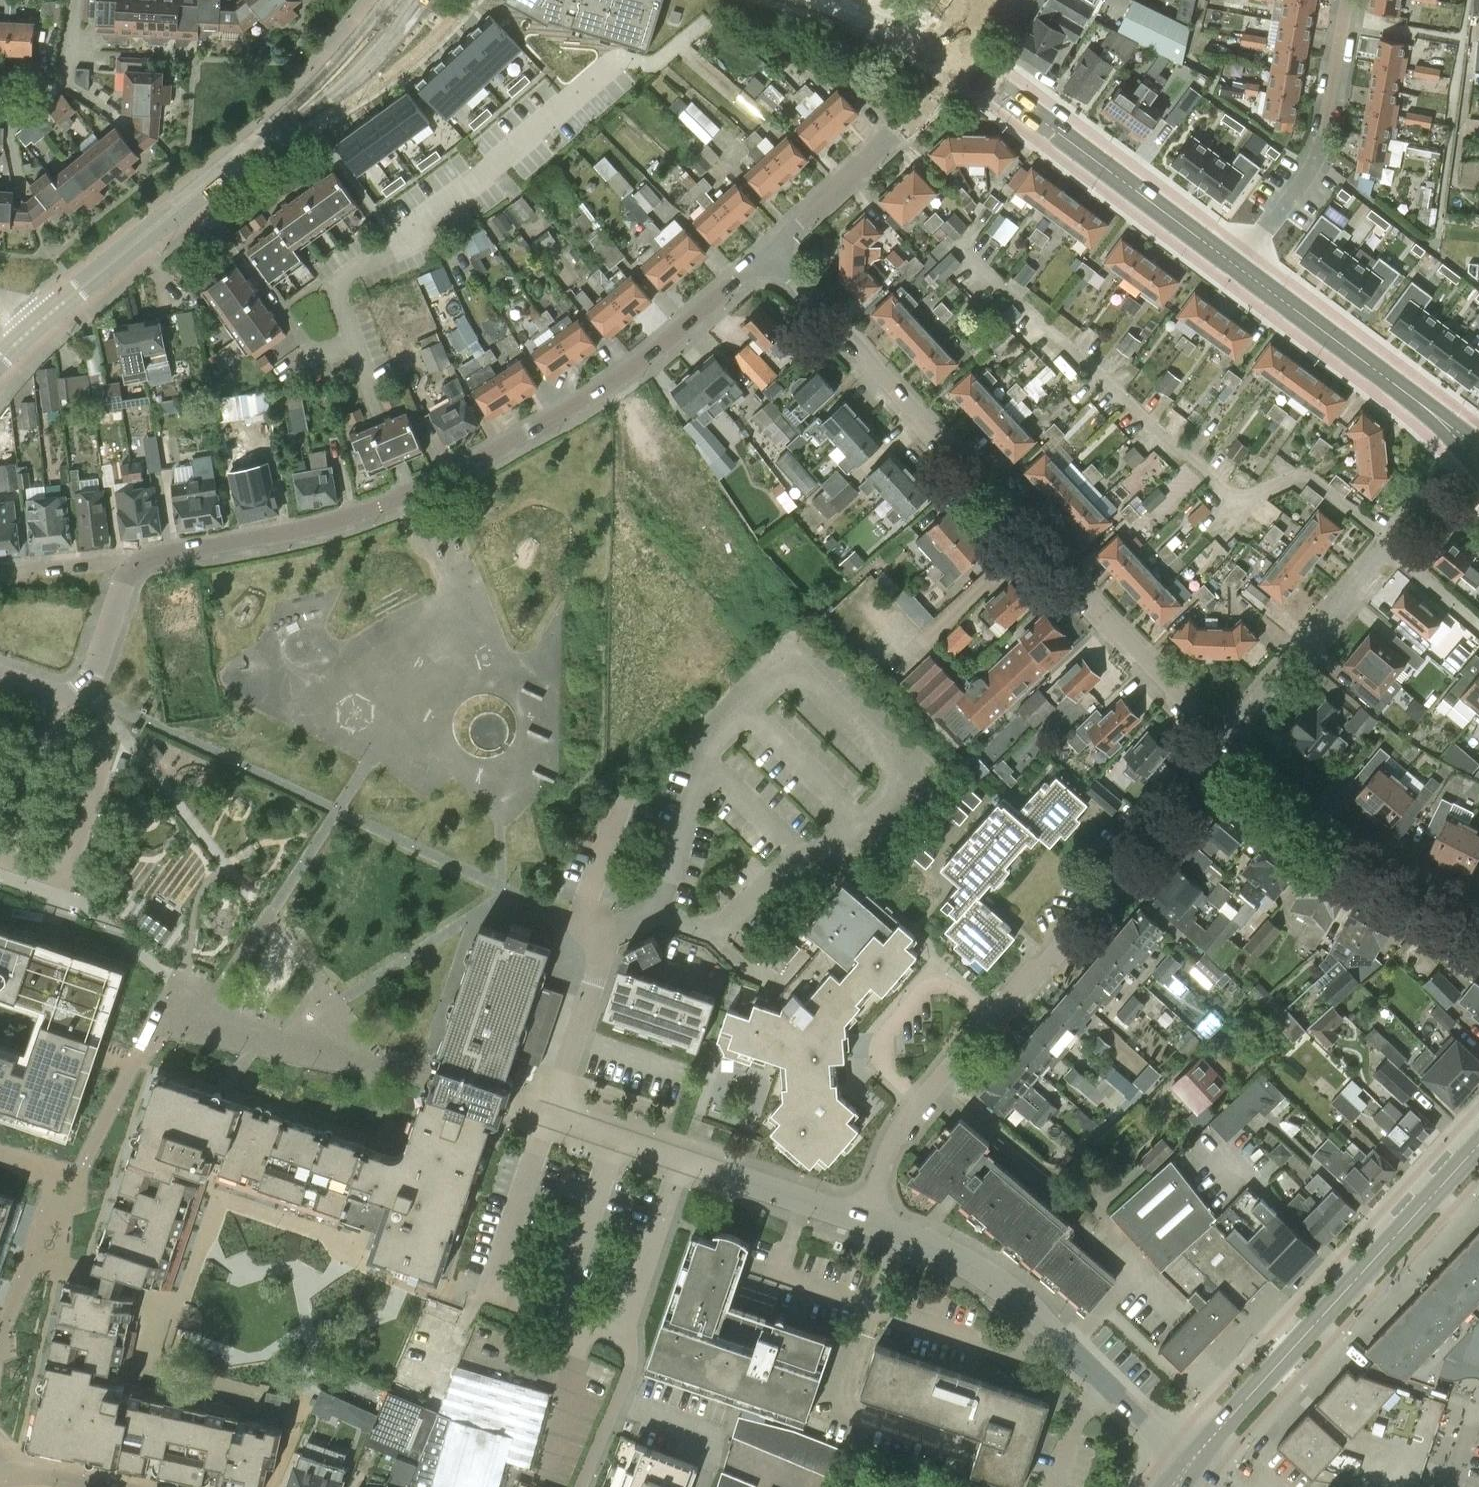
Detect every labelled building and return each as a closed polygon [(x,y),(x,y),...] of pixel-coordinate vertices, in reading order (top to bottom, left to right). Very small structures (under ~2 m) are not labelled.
[(16,13),(17,0),(6,0),(5,12),(16,13)] [(119,0),(85,0),(84,19),(96,20),(95,32),(104,33),(108,37),(108,42),(116,43),(119,0)] [(116,43),(125,43),(125,38),(130,34),(137,34),(139,0),(119,0),(116,43)] [(137,34),(145,35),(149,40),(149,45),(157,46),(160,0),(139,0),(137,34)] [(157,46),(166,46),(166,41),(172,37),(178,37),(180,0),(160,0),(157,46)] [(178,37),(177,46),(187,47),(187,41),(191,38),(198,39),(200,0),(180,0),(178,37)] [(198,39),(206,39),(207,35),(210,32),(220,32),(220,30),(243,32),(235,7),(221,6),(222,0),(200,0),(198,39)] [(235,7),(243,32),(261,17),(267,25),(276,18),(282,26),(289,20),(273,0),(244,0),(235,7)] [(289,20),(296,14),(290,7),(298,0),(273,0),(289,20)] [(627,43),(629,43),(631,39),(640,42),(639,46),(648,49),(663,0),(510,0),(509,2),(549,24),(552,19),(563,22),(563,23),(627,43)] [(1019,54),(1045,69),(1066,35),(1075,41),(1100,0),(1047,0),(1018,49),(1019,54)] [(1192,28),(1176,20),(1135,0),(1120,32),(1140,43),(1184,65),(1192,28)] [(1176,20),(1190,23),(1194,0),(1180,0),(1176,20)] [(1299,0),(1285,0),(1281,21),(1310,26),(1314,3),(1299,0)] [(1400,0),(1371,0),(1369,11),(1397,16),(1400,0)] [(56,2),(42,1),(40,25),(54,26),(56,2)] [(490,15),(471,34),(503,68),(522,50),(490,15)] [(1310,26),(1281,21),(1277,45),(1305,50),(1310,26)] [(9,53),(10,23),(0,22),(0,53),(9,53)] [(34,24),(10,23),(9,53),(33,54),(34,35),(37,35),(37,25),(34,25),(34,24)] [(1064,86),(1088,103),(1114,66),(1120,71),(1140,43),(1113,29),(1103,43),(1107,46),(1100,55),(1090,48),(1064,86)] [(1253,47),(1255,35),(1243,33),(1241,45),(1253,47)] [(471,34),(452,51),(484,85),(503,68),(471,34)] [(1265,49),(1267,37),(1255,35),(1253,47),(1265,49)] [(1380,39),(1376,63),(1405,68),(1407,56),(1403,55),(1405,44),(1380,39)] [(1305,50),(1277,45),(1273,69),(1301,74),(1305,50)] [(452,51),(434,68),(466,102),(484,85),(452,51)] [(1154,63),(1153,64),(1162,70),(1163,69),(1169,60),(1160,54),(1154,63)] [(127,72),(126,92),(170,95),(170,85),(161,85),(162,73),(141,72),(142,59),(118,58),(117,70),(117,72),(127,72)] [(1405,68),(1376,63),(1372,86),(1396,90),(1398,79),(1403,79),(1405,68)] [(1415,65),(1413,77),(1426,79),(1427,67),(1415,65)] [(1427,67),(1426,79),(1438,81),(1439,75),(1440,69),(1427,67)] [(434,68),(415,86),(446,120),(466,102),(434,68)] [(91,69),(77,69),(76,83),(90,91),(91,69)] [(1301,74),(1273,69),(1269,92),(1297,97),(1301,74)] [(525,75),(516,83),(522,89),(524,87),(531,81),(525,75)] [(1143,140),(1162,115),(1149,106),(1168,80),(1161,75),(1155,84),(1124,126),(1143,140)] [(755,76),(744,87),(755,97),(766,86),(755,76)] [(1120,85),(1102,110),(1124,126),(1155,84),(1145,78),(1133,94),(1120,85)] [(516,83),(507,91),(512,97),(522,89),(516,83)] [(1246,83),(1245,89),(1244,94),(1258,96),(1260,85),(1246,83)] [(769,84),(756,100),(771,113),(784,97),(769,84)] [(805,84),(799,90),(837,132),(857,113),(837,91),(825,101),(816,91),(814,93),(805,84)] [(1244,94),(1245,89),(1221,84),(1219,94),(1243,98),(1244,94)] [(1176,105),(1188,114),(1203,94),(1191,85),(1176,105)] [(1396,90),(1372,86),(1368,110),(1396,115),(1398,104),(1394,103),(1396,90)] [(763,125),(771,115),(754,100),(743,90),(734,101),(763,125)] [(816,151),(837,132),(799,90),(793,96),(799,103),(795,107),(806,119),(796,128),(816,151)] [(169,104),(170,95),(126,92),(124,111),(124,113),(135,114),(135,124),(158,136),(160,104),(169,104)] [(408,92),(390,106),(411,136),(430,122),(408,93),(408,92)] [(1280,131),(1290,133),(1297,97),(1269,92),(1264,116),(1282,119),(1280,131)] [(58,100),(68,113),(75,107),(65,95),(58,100)] [(679,97),(669,107),(679,116),(677,118),(694,134),(706,145),(721,130),(692,102),(688,106),(679,97)] [(390,106),(372,118),(394,148),(411,136),(390,106)] [(41,114),(51,126),(59,121),(49,108),(41,114)] [(487,108),(478,116),(484,122),(493,114),(487,108)] [(1184,119),(1172,110),(1163,122),(1175,131),(1184,119)] [(1396,115),(1368,110),(1363,133),(1395,139),(1397,127),(1394,127),(1396,115)] [(1405,123),(1410,124),(1417,125),(1420,114),(1407,112),(1405,123)] [(1221,120),(1231,127),(1235,120),(1225,113),(1221,120)] [(1420,114),(1417,125),(1419,126),(1430,128),(1432,117),(1420,114)] [(478,116),(469,124),(474,130),(484,122),(478,116)] [(372,118),(355,131),(376,161),(394,148),(372,118)] [(1241,133),(1245,127),(1235,120),(1231,127),(1241,133)] [(116,127),(100,140),(128,175),(136,169),(130,162),(155,140),(131,128),(123,135),(116,127)] [(33,142),(22,129),(16,134),(26,147),(33,142)] [(807,160),(787,137),(776,147),(766,136),(763,139),(754,130),(748,136),(786,178),(807,160)] [(336,144),(338,146),(343,154),(358,174),(358,175),(376,161),(355,131),(336,144)] [(1368,172),(1370,160),(1398,165),(1402,142),(1395,141),(1395,139),(1363,133),(1357,170),(1368,172)] [(694,134),(687,141),(698,153),(706,145),(694,134)] [(998,136),(949,135),(930,153),(947,171),(955,163),(990,163),(998,172),(1016,155),(998,136)] [(766,197),(786,178),(748,136),(742,142),(751,152),(748,154),(758,164),(746,175),(766,197)] [(1171,164),(1191,179),(1212,151),(1192,136),(1171,164)] [(100,140),(85,153),(107,181),(115,174),(121,181),(128,175),(100,140)] [(1440,149),(1416,145),(1409,143),(1407,153),(1438,159),(1440,149)] [(1280,153),(1271,146),(1266,152),(1275,159),(1280,153)] [(436,150),(427,157),(431,164),(441,157),(436,150)] [(1212,151),(1191,179),(1210,194),(1231,165),(1212,151)] [(1240,152),(1231,165),(1210,194),(1221,202),(1224,198),(1233,205),(1261,167),(1240,152)] [(85,153),(68,166),(97,201),(104,195),(98,188),(107,181),(85,153)] [(698,153),(689,162),(702,175),(711,166),(698,153)] [(417,164),(422,171),(431,164),(427,157),(417,164)] [(68,166),(53,178),(76,206),(84,200),(90,207),(97,201),(68,166)] [(914,167),(898,183),(920,208),(937,192),(914,167)] [(1016,190),(1029,173),(1021,167),(1009,185),(1016,190)] [(1015,191),(1034,205),(1051,182),(1032,168),(1029,173),(1016,190),(1015,191)] [(305,263),(297,251),(359,206),(333,171),(320,181),(317,178),(312,182),(315,185),(289,204),(286,200),(282,204),(284,207),(270,217),(278,228),(266,237),(264,234),(258,237),(261,241),(248,250),(273,286),(305,263)] [(634,189),(618,171),(607,181),(623,199),(634,189)] [(76,206),(53,178),(48,172),(32,185),(39,193),(29,201),(37,226),(63,206),(68,213),(76,206)] [(401,176),(392,183),(396,189),(406,182),(401,176)] [(704,178),(698,184),(706,193),(713,187),(704,178)] [(1436,182),(1426,180),(1422,206),(1432,208),(1436,182)] [(1034,205),(1053,219),(1070,196),(1051,182),(1034,205)] [(382,190),(387,196),(396,189),(392,183),(382,190)] [(630,193),(621,200),(646,228),(654,237),(661,231),(654,223),(655,222),(647,213),(662,201),(647,183),(633,196),(630,193)] [(904,224),(920,208),(898,183),(881,199),(904,224)] [(698,184),(691,190),(700,199),(706,193),(698,184)] [(734,184),(715,202),(735,225),(755,207),(734,184)] [(962,187),(952,196),(958,203),(968,193),(962,187)] [(1351,196),(1342,188),(1337,195),(1347,202),(1351,196)] [(0,228),(33,229),(24,203),(14,203),(14,192),(0,192),(0,233),(0,228)] [(706,211),(693,222),(714,244),(734,226),(735,225),(715,202),(706,193),(700,199),(697,201),(706,211)] [(968,193),(958,203),(964,209),(974,200),(968,193)] [(989,209),(997,199),(991,194),(983,204),(989,209)] [(1089,210),(1070,196),(1053,219),(1072,233),(1089,210)] [(523,219),(533,212),(522,198),(513,205),(523,219)] [(996,214),(1004,204),(997,199),(989,209),(996,214)] [(610,269),(626,257),(583,202),(577,207),(582,214),(573,221),(610,269)] [(1366,216),(1376,223),(1381,217),(1371,209),(1366,216)] [(1108,224),(1089,210),(1072,233),(1091,247),(1108,224)] [(492,219),(503,234),(514,226),(503,211),(492,219)] [(936,212),(929,218),(938,227),(940,226),(944,221),(936,212)] [(955,213),(945,222),(940,226),(948,234),(954,241),(968,227),(955,213)] [(267,222),(261,214),(250,222),(256,230),(267,222)] [(880,285),(866,270),(874,261),(880,259),(880,247),(867,247),(882,233),(865,214),(843,235),(842,246),(841,269),(841,279),(862,302),(880,285)] [(1299,261),(1311,270),(1332,241),(1333,242),(1342,229),(1321,214),(1306,234),(1293,251),(1302,257),(1299,261)] [(1391,224),(1381,217),(1376,223),(1386,230),(1391,224)] [(923,223),(932,233),(938,227),(929,218),(923,223)] [(993,236),(1006,245),(1019,227),(1007,218),(993,236)] [(661,231),(654,237),(683,271),(704,253),(675,219),(661,231)] [(252,233),(246,225),(235,233),(241,241),(252,233)] [(488,237),(483,227),(459,239),(468,257),(494,244),(490,237),(488,237)] [(646,228),(640,233),(648,242),(654,237),(646,228)] [(1035,243),(1043,232),(1036,228),(1028,238),(1035,243)] [(556,241),(548,230),(532,243),(540,254),(556,241)] [(1039,252),(1050,237),(1043,232),(1035,243),(1036,244),(1034,247),(1039,252)] [(654,237),(648,242),(652,246),(639,258),(644,264),(642,266),(662,290),(683,271),(654,237)] [(1105,262),(1124,276),(1141,253),(1122,239),(1105,262)] [(1332,241),(1311,270),(1330,284),(1352,256),(1333,242),(1332,241)] [(1425,250),(1416,243),(1411,249),(1421,257),(1425,250)] [(962,264),(951,252),(939,264),(931,271),(943,282),(948,277),(962,264)] [(1160,267),(1141,253),(1124,276),(1143,290),(1160,267)] [(913,265),(919,271),(924,265),(920,261),(915,256),(909,261),(913,265)] [(1330,284),(1349,299),(1371,270),(1370,269),(1352,256),(1330,284)] [(1379,257),(1370,269),(1371,270),(1349,299),(1360,307),(1363,303),(1372,310),(1400,272),(1379,257)] [(913,265),(909,261),(907,259),(897,268),(903,274),(913,265)] [(224,267),(201,284),(201,292),(246,354),(250,351),(255,357),(286,334),(273,315),(276,313),(272,308),(269,310),(250,284),(253,282),(250,277),(247,280),(233,261),(224,267)] [(1081,277),(1089,266),(1082,262),(1075,272),(1081,277)] [(1013,279),(1024,287),(1026,285),(1036,271),(1025,263),(1013,279)] [(1438,270),(1447,277),(1452,270),(1442,263),(1438,270)] [(903,274),(909,280),(919,271),(913,265),(903,274)] [(1088,282),(1096,271),(1089,266),(1081,277),(1088,282)] [(440,267),(422,275),(426,286),(431,296),(450,287),(440,267)] [(1179,281),(1160,267),(1143,290),(1162,304),(1179,281)] [(601,285),(608,279),(599,269),(593,274),(601,285)] [(601,285),(609,294),(629,318),(650,300),(629,276),(627,278),(621,270),(610,280),(608,279),(601,285)] [(1462,278),(1452,270),(1447,277),(1457,284),(1462,278)] [(601,285),(593,274),(586,280),(595,290),(601,285)] [(1389,328),(1401,337),(1422,308),(1423,309),(1432,296),(1412,280),(1384,318),(1392,324),(1389,328)] [(890,331),(910,312),(920,303),(906,288),(901,288),(894,294),(873,313),(890,331)] [(629,318),(609,294),(596,305),(583,289),(574,297),(587,312),(608,336),(629,318)] [(1178,316),(1197,330),(1214,307),(1195,293),(1178,316)] [(1127,311),(1135,300),(1128,295),(1120,306),(1127,311)] [(1134,316),(1142,305),(1135,300),(1127,311),(1134,316)] [(942,302),(932,311),(938,317),(948,308),(942,302)] [(992,325),(1001,334),(1007,328),(1009,329),(1022,316),(1012,305),(992,325)] [(1233,321),(1214,307),(1197,330),(1216,344),(1233,321)] [(743,325),(766,349),(769,346),(781,359),(791,349),(780,336),(784,332),(761,308),(743,325)] [(953,314),(948,308),(938,317),(944,323),(953,314)] [(1422,308),(1401,337),(1420,351),(1442,323),(1423,309),(1422,308)] [(548,310),(541,315),(548,325),(555,320),(548,310)] [(196,311),(178,314),(183,344),(202,341),(196,311)] [(925,328),(910,312),(890,331),(905,347),(925,328)] [(533,320),(541,331),(548,325),(541,315),(533,320)] [(489,365),(491,364),(484,353),(486,352),(462,316),(454,322),(468,344),(467,345),(475,357),(480,365),(483,369),(489,365)] [(159,318),(137,322),(146,368),(168,364),(159,318)] [(596,346),(578,320),(556,336),(555,337),(573,362),(596,346)] [(1252,335),(1233,321),(1216,344),(1235,358),(1252,335)] [(146,368),(137,322),(115,327),(118,338),(107,341),(110,360),(121,358),(126,384),(149,379),(146,368)] [(1420,351),(1439,366),(1461,337),(1442,323),(1420,351)] [(422,349),(419,350),(430,374),(452,364),(450,361),(454,359),(445,339),(441,341),(434,325),(415,334),(422,349)] [(539,348),(532,353),(550,378),(551,377),(572,362),(573,362),(555,337),(556,336),(550,327),(548,325),(541,331),(532,337),(539,348)] [(941,345),(925,328),(905,347),(921,364),(941,345)] [(1007,328),(1001,334),(989,345),(999,355),(1017,338),(1009,329),(1007,328)] [(1140,334),(1147,339),(1151,332),(1144,328),(1140,334)] [(1141,341),(1128,332),(1116,348),(1129,358),(1141,341)] [(1182,351),(1189,340),(1182,335),(1175,346),(1182,351)] [(1458,380),(1478,353),(1478,351),(1461,337),(1439,366),(1458,380)] [(1188,356),(1196,345),(1189,340),(1182,351),(1188,356)] [(979,342),(969,351),(975,357),(985,348),(979,342)] [(1254,367),(1272,381),(1290,357),(1271,343),(1254,367)] [(762,390),(778,375),(759,354),(758,355),(748,344),(733,358),(731,360),(762,390)] [(957,363),(941,345),(921,364),(937,382),(957,363)] [(484,353),(491,364),(498,359),(491,348),(486,352),(484,353)] [(991,354),(985,348),(975,357),(981,363),(991,354)] [(1458,380),(1470,388),(1472,385),(1478,390),(1478,353),(1458,380)] [(258,361),(265,371),(273,365),(266,355),(258,361)] [(704,425),(744,392),(735,382),(736,381),(714,356),(702,365),(699,365),(694,369),(694,371),(689,375),(687,375),(683,378),(683,382),(673,390),(695,416),(695,415),(704,425)] [(1272,381),(1291,394),(1308,371),(1290,357),(1272,381)] [(211,367),(217,375),(224,370),(218,361),(211,367)] [(519,361),(496,376),(514,402),(537,387),(519,361)] [(483,369),(480,365),(465,376),(474,390),(473,391),(491,417),(514,402),(496,376),(489,365),(483,369)] [(1055,373),(1048,365),(1037,375),(1045,383),(1055,373)] [(1228,384),(1235,374),(1228,369),(1221,379),(1228,384)] [(951,390),(967,408),(988,388),(997,380),(988,370),(979,378),(972,371),(951,390)] [(1181,380),(1168,370),(1155,388),(1169,398),(1181,380)] [(783,414),(801,433),(808,426),(803,420),(835,391),(817,371),(794,393),(803,402),(794,411),(791,407),(783,414)] [(1327,385),(1308,371),(1291,394),(1310,408),(1327,385)] [(123,406),(122,397),(120,382),(106,384),(104,372),(89,374),(96,410),(111,408),(123,406)] [(1242,379),(1235,374),(1228,384),(1235,389),(1242,379)] [(74,397),(72,376),(59,378),(62,399),(74,397)] [(458,377),(442,385),(450,402),(429,414),(445,443),(479,425),(463,397),(466,395),(458,377)] [(149,393),(122,397),(123,406),(180,398),(177,379),(167,380),(167,385),(148,387),(149,393)] [(1007,391),(1012,397),(1022,388),(1017,382),(1007,391)] [(1346,399),(1327,385),(1310,408),(1329,422),(1346,399)] [(988,388),(967,408),(983,424),(1004,405),(988,388)] [(1022,388),(1012,397),(1018,403),(1028,394),(1022,388)] [(58,389),(42,391),(45,412),(60,410),(58,389)] [(268,396),(267,391),(242,394),(244,412),(270,409),(268,396)] [(304,398),(302,391),(287,394),(294,433),(310,430),(304,398)] [(398,403),(394,394),(382,399),(386,408),(398,403)] [(999,442),(1020,422),(1028,414),(1018,403),(1012,397),(1004,405),(983,424),(999,442)] [(173,399),(153,402),(154,414),(175,412),(173,399)] [(38,427),(35,401),(22,403),(24,429),(38,427)] [(821,444),(831,435),(839,444),(863,422),(862,421),(862,417),(858,413),(855,413),(845,403),(824,422),(818,417),(808,426),(801,433),(786,446),(793,454),(813,435),(821,444)] [(1273,419),(1281,408),(1274,403),(1267,414),(1273,419)] [(1274,431),(1288,413),(1281,408),(1273,419),(1268,426),(1274,431)] [(363,418),(360,409),(348,414),(351,423),(363,418)] [(122,421),(121,411),(96,414),(98,424),(122,421)] [(1387,476),(1383,428),(1362,411),(1347,430),(1355,437),(1358,471),(1351,480),(1370,496),(1387,476)] [(357,449),(369,476),(389,468),(397,464),(406,460),(424,453),(407,412),(391,419),(390,416),(384,418),(385,421),(381,422),(355,434),(353,431),(348,433),(355,450),(357,449)] [(784,445),(797,432),(780,415),(763,431),(779,447),(783,443),(784,445)] [(863,422),(839,444),(849,455),(840,463),(848,472),(857,463),(858,464),(882,442),(873,432),(873,429),(869,425),(866,425),(863,422)] [(1036,440),(1020,422),(999,442),(1015,459),(1036,440)] [(1045,431),(1050,438),(1060,429),(1054,423),(1045,431)] [(155,427),(156,436),(159,457),(162,476),(173,474),(175,484),(172,484),(174,501),(178,530),(223,524),(218,494),(215,478),(216,477),(212,454),(191,457),(192,465),(181,466),(178,447),(169,449),(168,439),(161,440),(160,426),(155,427)] [(1066,435),(1060,429),(1050,438),(1056,444),(1066,435)] [(708,464),(725,450),(710,431),(696,445),(708,464)] [(143,438),(147,459),(159,457),(156,436),(143,438)] [(1320,436),(1313,446),(1320,451),(1327,441),(1320,436)] [(1250,448),(1238,439),(1226,455),(1238,464),(1250,448)] [(1327,441),(1320,451),(1321,451),(1327,455),(1334,446),(1327,441)] [(1313,446),(1308,454),(1315,459),(1321,451),(1320,451),(1313,446)] [(1137,464),(1143,457),(1134,447),(1131,449),(1127,453),(1137,464)] [(1026,471),(1042,488),(1063,468),(1047,451),(1026,471)] [(878,486),(887,496),(912,474),(892,453),(868,476),(870,477),(859,487),(868,496),(878,486)] [(139,459),(130,461),(133,479),(142,478),(139,459)] [(337,501),(332,468),(307,472),(305,459),(292,462),(294,474),(300,507),(337,501)] [(21,551),(18,522),(17,522),(15,501),(5,502),(4,490),(18,488),(18,487),(19,486),(18,470),(16,471),(15,461),(2,463),(2,465),(0,465),(0,553),(21,551)] [(122,539),(142,536),(135,488),(134,489),(133,479),(130,461),(120,462),(124,490),(116,491),(119,511),(118,511),(122,539)] [(241,521),(278,512),(267,463),(230,471),(233,487),(241,521)] [(1082,472),(1088,478),(1098,469),(1092,463),(1082,472)] [(68,464),(59,465),(62,484),(70,483),(68,464)] [(19,470),(18,470),(19,486),(29,485),(27,469),(26,469),(25,465),(19,466),(19,470)] [(1042,488),(1058,505),(1079,486),(1063,468),(1042,488)] [(107,540),(100,490),(80,492),(79,479),(78,469),(70,470),(73,494),(78,493),(85,543),(107,540)] [(1098,469),(1088,478),(1093,484),(1103,475),(1098,469)] [(849,483),(837,470),(821,485),(833,498),(849,483)] [(929,493),(912,474),(887,496),(897,506),(886,516),(894,524),(904,515),(905,516),(929,493)] [(1330,482),(1328,484),(1345,497),(1352,487),(1336,474),(1330,482)] [(1324,498),(1307,485),(1299,494),(1316,508),(1324,498)] [(154,486),(135,488),(142,536),(161,533),(157,505),(154,486)] [(1095,503),(1079,486),(1058,505),(1073,522),(1095,503)] [(1158,488),(1157,487),(1141,503),(1151,513),(1166,497),(1158,488)] [(786,509),(795,502),(786,490),(777,497),(786,509)] [(828,520),(838,511),(821,493),(811,502),(828,520)] [(65,495),(46,498),(52,547),(72,545),(69,516),(68,517),(65,495)] [(32,550),(52,547),(46,498),(27,500),(29,521),(32,550)] [(1111,520),(1095,503),(1073,522),(1089,540),(1111,520)] [(1119,512),(1125,519),(1135,509),(1129,503),(1119,512)] [(1211,511),(1203,503),(1187,519),(1195,526),(1211,511)] [(1135,509),(1125,519),(1131,525),(1141,516),(1135,509)] [(1319,510),(1304,529),(1326,546),(1341,528),(1319,510)] [(915,542),(933,562),(965,533),(947,512),(915,542)] [(1285,532),(1274,524),(1269,531),(1279,539),(1285,532)] [(1304,529),(1290,547),(1311,564),(1326,546),(1304,529)] [(1269,531),(1264,537),(1274,545),(1279,539),(1269,531)] [(984,553),(965,533),(933,562),(944,574),(938,579),(945,587),(984,553)] [(1098,554),(1114,571),(1135,552),(1119,535),(1098,554)] [(1449,547),(1444,547),(1432,561),(1456,580),(1460,574),(1477,588),(1478,586),(1478,571),(1469,563),(1474,557),(1454,541),(1449,547)] [(1167,544),(1157,553),(1163,559),(1172,550),(1167,544)] [(1297,582),(1311,564),(1290,547),(1275,565),(1297,582)] [(1172,550),(1163,559),(1168,565),(1178,557),(1172,550)] [(838,567),(848,578),(865,563),(855,552),(838,567)] [(1114,571),(1129,588),(1150,569),(1135,552),(1114,571)] [(1237,564),(1231,571),(1238,576),(1242,579),(1247,573),(1237,564)] [(1282,601),(1297,582),(1275,565),(1261,583),(1282,601)] [(1166,586),(1150,569),(1129,588),(1145,606),(1166,586)] [(1231,571),(1223,581),(1230,586),(1238,576),(1231,571)] [(1238,576),(1230,586),(1236,591),(1245,582),(1242,579),(1238,576)] [(1183,601),(1192,593),(1178,579),(1170,586),(1183,601)] [(1006,626),(1030,603),(1027,600),(1029,598),(1021,589),(1019,591),(1011,583),(986,605),(989,608),(980,616),(990,627),(999,618),(1006,626)] [(1250,583),(1242,594),(1262,610),(1270,599),(1250,583)] [(1204,584),(1194,593),(1200,599),(1210,590),(1204,584)] [(1182,603),(1166,586),(1145,606),(1161,623),(1182,603)] [(1210,590),(1200,599),(1205,605),(1215,597),(1210,590)] [(1427,638),(1442,620),(1407,591),(1392,609),(1409,623),(1401,632),(1425,652),(1432,643),(1427,638)] [(922,604),(910,615),(922,629),(934,618),(922,604)] [(938,721),(960,744),(969,735),(973,739),(1072,647),(1062,637),(1064,634),(1045,614),(1019,638),(1021,641),(1003,658),(966,693),(930,655),(901,681),(938,721)] [(960,638),(976,623),(968,614),(951,628),(960,638)] [(1233,627),(1198,626),(1190,618),(1172,635),(1190,655),(1238,657),(1257,639),(1240,620),(1233,627)] [(1373,631),(1358,649),(1393,679),(1408,662),(1417,669),(1425,659),(1402,639),(1394,648),(1373,631)] [(1460,644),(1442,665),(1453,675),(1472,654),(1460,644)] [(1379,696),(1393,679),(1358,649),(1343,667),(1364,685),(1356,694),(1379,713),(1388,703),(1379,696)] [(1091,667),(1082,658),(1058,681),(1048,690),(1059,701),(1068,692),(1076,700),(1100,677),(1097,674),(1098,671),(1094,667),(1091,667)] [(1478,712),(1478,711),(1478,675),(1473,683),(1464,675),(1444,699),(1471,721),(1478,712)] [(1055,707),(1038,689),(1017,709),(1033,727),(1055,707)] [(1110,755),(1120,745),(1115,740),(1139,718),(1138,718),(1139,712),(1134,707),(1128,707),(1121,700),(1103,717),(1097,709),(1074,730),(1087,744),(1094,738),(1110,755)] [(1347,743),(1338,735),(1325,725),(1331,719),(1338,709),(1327,700),(1315,715),(1307,708),(1305,711),(1301,711),(1296,717),(1297,720),(1294,724),(1298,727),(1291,735),(1296,738),(1294,741),(1303,748),(1302,755),(1308,760),(1316,760),(1325,750),(1335,758),(1347,743)] [(1417,721),(1427,709),(1417,700),(1410,708),(1410,715),(1417,721)] [(1378,721),(1363,709),(1347,727),(1362,740),(1378,721)] [(1131,746),(1123,756),(1132,763),(1125,770),(1136,780),(1143,772),(1146,775),(1160,759),(1167,750),(1168,744),(1162,739),(1156,741),(1147,733),(1134,748),(1131,746)] [(164,754),(156,745),(148,751),(156,761),(163,755),(164,754)] [(1370,816),(1400,779),(1383,764),(1390,756),(1380,747),(1349,785),(1359,793),(1352,801),(1370,816)] [(1478,762),(1471,756),(1462,767),(1471,772),(1478,762)] [(1405,809),(1414,817),(1442,785),(1432,776),(1425,786),(1407,771),(1400,779),(1370,816),(1387,830),(1405,809)] [(1088,805),(1056,777),(1020,819),(1004,805),(949,867),(963,880),(959,883),(941,904),(957,917),(945,930),(988,968),(1015,937),(975,901),(977,898),(980,894),(1034,834),(1050,847),(1088,805)] [(1122,802),(1096,780),(1085,792),(1094,800),(1111,815),(1122,802)] [(973,792),(969,788),(961,798),(973,809),(982,799),(973,792)] [(1448,868),(1469,825),(1475,814),(1442,798),(1425,832),(1437,837),(1427,857),(1448,868)] [(137,815),(152,809),(149,802),(135,807),(137,815)] [(969,815),(956,803),(947,813),(948,814),(960,825),(969,815)] [(1251,826),(1229,807),(1198,842),(1212,855),(1220,844),(1229,852),(1251,826)] [(1469,825),(1448,868),(1469,878),(1478,858),(1478,859),(1478,830),(1469,825)] [(933,830),(931,828),(922,838),(935,849),(944,839),(933,830)] [(1250,880),(1239,894),(1246,901),(1258,886),(1285,853),(1267,839),(1250,861),(1250,862),(1241,873),(1250,880)] [(931,855),(917,843),(908,853),(926,869),(935,859),(931,855)] [(1185,856),(1192,862),(1200,869),(1203,872),(1213,861),(1195,844),(1185,856)] [(1258,886),(1246,901),(1254,907),(1266,892),(1274,899),(1283,889),(1292,878),(1301,867),(1285,853),(1258,886)] [(1176,868),(1156,891),(1179,912),(1174,918),(1187,930),(1185,932),(1205,952),(1216,939),(1191,917),(1199,909),(1191,902),(1202,890),(1190,880),(1200,869),(1192,862),(1182,873),(1176,868)] [(1316,949),(1348,894),(1311,874),(1290,911),(1308,921),(1298,939),(1316,949)] [(101,880),(99,888),(107,890),(110,882),(101,880)] [(1232,893),(1219,882),(1206,899),(1219,909),(1232,893)] [(754,1054),(781,1063),(782,1087),(783,1099),(772,1112),(772,1113),(780,1120),(771,1131),(777,1136),(806,1161),(811,1166),(820,1155),(830,1163),(860,1129),(848,1119),(856,1111),(838,1096),(837,1083),(833,1083),(831,1062),(846,1061),(845,1048),(844,1036),(847,1036),(846,1022),(861,1005),(857,1002),(871,985),(882,995),(911,962),(918,954),(907,944),(914,935),(867,894),(861,901),(843,885),(805,930),(822,945),(811,958),(781,994),(788,1000),(783,1005),(755,996),(754,998),(745,1003),(742,1002),(739,1012),(728,1008),(717,1042),(719,1043),(723,1050),(724,1053),(723,1055),(751,1064),(754,1054)] [(1358,900),(1330,953),(1337,962),(1339,960),(1344,966),(1348,963),(1376,910),(1358,900)] [(136,922),(164,939),(169,930),(170,930),(175,922),(147,905),(141,914),(136,922)] [(1140,909),(1121,931),(1150,955),(1158,945),(1155,942),(1164,930),(1140,909)] [(1337,962),(1314,983),(1334,1006),(1358,983),(1381,965),(1374,956),(1380,945),(1381,946),(1395,921),(1376,910),(1348,963),(1344,966),(1339,960),(1337,962)] [(1214,958),(1228,939),(1240,924),(1232,918),(1223,930),(1216,939),(1205,952),(1205,953),(1212,960),(1214,958)] [(1244,946),(1257,958),(1281,931),(1268,919),(1244,946)] [(104,1281),(102,1289),(121,1293),(124,1287),(127,1278),(161,1289),(175,1247),(183,1250),(195,1214),(185,1211),(189,1200),(199,1203),(207,1179),(361,1231),(364,1223),(377,1227),(367,1255),(438,1279),(492,1118),(500,1121),(505,1107),(509,1106),(511,1103),(511,1101),(508,1097),(513,1083),(505,1080),(514,1056),(540,1065),(564,993),(538,984),(550,948),(528,941),(532,930),(512,923),(508,934),(481,925),(437,1056),(436,1059),(434,1064),(439,1066),(434,1076),(430,1090),(426,1089),(425,1091),(416,1119),(413,1118),(409,1128),(412,1129),(407,1146),(406,1148),(405,1149),(404,1150),(402,1152),(401,1153),(398,1155),(396,1155),(394,1155),(393,1155),(390,1155),(387,1154),(166,1079),(154,1085),(117,1197),(124,1199),(122,1203),(115,1201),(93,1268),(106,1273),(104,1281)] [(1150,955),(1121,931),(1104,951),(1129,972),(1137,962),(1141,965),(1150,955)] [(663,954),(654,935),(635,944),(635,945),(625,950),(620,963),(619,966),(627,969),(628,965),(631,956),(639,952),(645,964),(663,954)] [(772,966),(779,973),(800,948),(785,935),(772,950),(780,957),(772,966)] [(63,1125),(84,1061),(92,1039),(113,976),(0,938),(0,1104),(63,1125)] [(1228,939),(1214,958),(1225,967),(1240,949),(1228,939)] [(1450,964),(1471,979),(1478,966),(1478,947),(1468,941),(1450,964)] [(1129,972),(1104,951),(1086,972),(1114,997),(1123,986),(1119,983),(1129,972)] [(1216,984),(1225,973),(1205,953),(1195,965),(1216,984)] [(1169,954),(1160,964),(1173,975),(1181,964),(1169,954)] [(1165,985),(1173,975),(1160,964),(1152,974),(1165,985)] [(603,1015),(700,1047),(714,1004),(716,998),(690,990),(689,995),(617,971),(603,1015)] [(1438,971),(1423,986),(1446,1009),(1461,994),(1438,971)] [(1114,997),(1086,972),(1068,993),(1093,1014),(1102,1003),(1105,1006),(1114,997)] [(1477,982),(1460,1002),(1474,1013),(1472,1016),(1478,1021),(1478,983),(1477,982)] [(1093,1014),(1068,993),(1051,1014),(1075,1035),(1076,1034),(1079,1037),(1087,1027),(1084,1024),(1093,1014)] [(1133,994),(1124,1006),(1136,1017),(1146,1004),(1133,994)] [(1438,1004),(1430,1013),(1448,1030),(1456,1022),(1438,1004)] [(1130,1025),(1136,1017),(1124,1006),(1117,1015),(1130,1025)] [(1310,1030),(1321,1041),(1344,1019),(1333,1008),(1310,1030)] [(1286,1009),(1273,1020),(1284,1031),(1296,1020),(1286,1009)] [(1265,1021),(1255,1011),(1242,1024),(1252,1034),(1265,1021)] [(1194,1031),(1204,1041),(1222,1023),(1212,1013),(1194,1031)] [(1075,1035),(1051,1014),(1033,1034),(1061,1058),(1070,1047),(1067,1044),(1075,1035)] [(1174,1045),(1184,1055),(1199,1040),(1189,1030),(1174,1045)] [(1377,1031),(1369,1039),(1398,1067),(1406,1058),(1377,1031)] [(1061,1058),(1033,1034),(1016,1055),(1040,1076),(1049,1065),(1052,1068),(1061,1058)] [(1436,1055),(1470,1087),(1478,1078),(1478,1061),(1452,1035),(1435,1053),(1436,1055)] [(1090,1046),(1109,1063),(1108,1064),(1117,1072),(1118,1071),(1127,1061),(1099,1036),(1090,1046)] [(718,1058),(719,1055),(719,1052),(717,1049),(714,1048),(711,1048),(708,1050),(707,1053),(707,1056),(709,1059),(710,1060),(712,1061),(715,1060),(718,1058)] [(1040,1076),(1016,1055),(998,1075),(1054,1124),(1050,1119),(1058,1108),(1031,1085),(1040,1076)] [(1453,1105),(1470,1087),(1436,1055),(1419,1073),(1453,1105)] [(1227,1086),(1201,1059),(1172,1087),(1194,1110),(1187,1116),(1198,1129),(1214,1114),(1206,1106),(1227,1086)] [(1388,1060),(1374,1075),(1403,1103),(1417,1088),(1388,1060)] [(1073,1065),(1071,1067),(1098,1091),(1099,1090),(1116,1105),(1125,1095),(1130,1100),(1139,1089),(1118,1071),(1117,1072),(1108,1064),(1092,1082),(1073,1065)] [(1091,1100),(1098,1091),(1071,1067),(1064,1076),(1091,1100)] [(1263,1073),(1241,1094),(1263,1115),(1277,1116),(1274,1108),(1279,1102),(1266,1089),(1272,1084),(1263,1073)] [(1048,1131),(1054,1124),(998,1075),(981,1096),(1005,1117),(1014,1106),(1041,1129),(1043,1127),(1048,1131)] [(1341,1092),(1330,1103),(1352,1123),(1362,1112),(1341,1092)] [(1263,1115),(1241,1094),(1225,1109),(1243,1128),(1260,1112),(1263,1115)] [(1435,1126),(1413,1106),(1397,1123),(1419,1143),(1435,1126)] [(1227,1142),(1243,1128),(1225,1109),(1209,1124),(1227,1142)] [(1382,1139),(1404,1160),(1419,1143),(1397,1123),(1396,1123),(1382,1109),(1373,1119),(1388,1133),(1382,1139)] [(1084,1114),(1076,1123),(1089,1134),(1097,1125),(1084,1114)] [(1018,1261),(1022,1256),(1052,1281),(1088,1312),(1113,1283),(1059,1237),(1066,1229),(991,1164),(979,1178),(968,1169),(990,1143),(961,1118),(951,1130),(945,1125),(932,1140),(938,1145),(912,1175),(941,1200),(949,1191),(955,1197),(961,1202),(971,1212),(967,1217),(982,1230),(986,1225),(1007,1243),(1003,1248),(1018,1261)] [(1067,1157),(1077,1145),(1065,1134),(1055,1146),(1067,1157)] [(1175,1151),(1163,1138),(1139,1160),(1152,1173),(1175,1151)] [(1352,1155),(1345,1148),(1342,1151),(1344,1153),(1346,1150),(1353,1156),(1350,1159),(1379,1186),(1395,1169),(1373,1149),(1368,1155),(1360,1147),(1352,1155)] [(1342,1182),(1364,1203),(1379,1186),(1350,1159),(1353,1156),(1346,1150),(1344,1153),(1342,1151),(1332,1162),(1326,1168),(1342,1182)] [(1269,1279),(1225,1237),(1211,1222),(1216,1217),(1171,1160),(1110,1215),(1154,1264),(1199,1308),(1177,1331),(1163,1345),(1162,1347),(1160,1349),(1182,1371),(1269,1279)] [(1333,1188),(1318,1174),(1310,1182),(1305,1187),(1312,1194),(1317,1188),(1326,1196),(1317,1205),(1341,1227),(1357,1211),(1333,1188)] [(1302,1221),(1326,1243),(1341,1227),(1317,1205),(1311,1212),(1302,1204),(1306,1199),(1300,1193),(1297,1196),(1288,1205),(1303,1220),(1302,1221)] [(0,1195),(0,1242),(14,1199),(0,1195)] [(1309,1197),(1306,1199),(1302,1204),(1311,1212),(1317,1205),(1309,1197)] [(1262,1199),(1225,1237),(1269,1279),(1280,1290),(1317,1252),(1262,1199)] [(718,1242),(692,1233),(647,1367),(739,1399),(805,1421),(833,1341),(814,1334),(786,1325),(786,1324),(786,1322),(786,1321),(786,1320),(785,1319),(784,1318),(782,1317),(781,1317),(780,1317),(779,1317),(778,1318),(777,1319),(776,1320),(774,1327),(750,1316),(748,1319),(737,1313),(722,1306),(741,1251),(747,1252),(750,1244),(747,1241),(745,1240),(743,1238),(738,1236),(736,1235),(733,1234),(729,1232),(727,1232),(723,1231),(718,1231),(718,1232),(720,1233),(718,1242)] [(1376,1340),(1366,1350),(1376,1360),(1363,1375),(1360,1374),(1356,1378),(1348,1370),(1277,1446),(1313,1479),(1328,1482),(1331,1483),(1352,1486),(1417,1486),(1421,1476),(1438,1426),(1450,1390),(1444,1389),(1435,1386),(1437,1381),(1443,1365),(1445,1359),(1478,1370),(1478,1232),(1376,1340)] [(125,1384),(127,1376),(128,1370),(137,1330),(129,1328),(133,1308),(136,1296),(121,1293),(102,1289),(87,1286),(66,1281),(65,1284),(59,1314),(58,1314),(58,1316),(52,1346),(51,1348),(46,1370),(45,1377),(44,1380),(38,1409),(37,1411),(33,1432),(34,1432),(34,1433),(34,1434),(34,1435),(34,1436),(33,1436),(32,1436),(32,1438),(37,1447),(89,1458),(95,1459),(225,1486),(264,1486),(269,1465),(273,1465),(276,1452),(278,1452),(283,1429),(268,1426),(269,1423),(250,1419),(239,1417),(240,1414),(235,1408),(125,1384)] [(867,1369),(865,1374),(865,1378),(859,1396),(968,1432),(966,1438),(974,1446),(979,1447),(971,1472),(989,1478),(991,1480),(996,1481),(999,1481),(1017,1486),(1022,1486),(1047,1411),(1040,1404),(1041,1401),(1025,1395),(993,1385),(979,1380),(875,1346),(868,1368),(867,1369)] [(995,1364),(979,1380),(993,1385),(1025,1395),(995,1364)] [(506,1462),(530,1469),(551,1393),(482,1374),(457,1367),(439,1412),(388,1391),(380,1411),(378,1415),(372,1429),(365,1445),(396,1458),(386,1486),(499,1486),(506,1462)] [(291,1397),(267,1391),(264,1405),(288,1411),(291,1397)] [(348,1405),(339,1400),(334,1412),(343,1416),(348,1405)] [(742,1413),(764,1419),(767,1410),(744,1404),(742,1413)] [(372,1429),(378,1415),(369,1411),(363,1424),(372,1429)] [(733,1437),(746,1442),(755,1420),(739,1416),(733,1437)] [(755,1420),(746,1442),(757,1447),(767,1423),(755,1420)] [(767,1423),(757,1447),(768,1452),(779,1426),(767,1423)] [(779,1426),(768,1452),(779,1456),(791,1429),(779,1426)] [(791,1429),(779,1456),(791,1461),(802,1432),(795,1430),(791,1429)] [(802,1432),(791,1461),(802,1465),(813,1437),(802,1432)] [(813,1437),(802,1465),(813,1470),(825,1441),(813,1437)] [(824,1474),(836,1445),(825,1441),(813,1470),(824,1474)] [(693,1465),(691,1464),(636,1443),(619,1486),(684,1486),(693,1465)] [(847,1449),(836,1445),(824,1474),(836,1480),(847,1449)] [(344,1468),(338,1466),(341,1458),(309,1448),(306,1455),(300,1454),(289,1486),(338,1486),(344,1468)] [(733,1478),(721,1473),(717,1486),(730,1486),(733,1478)] [(733,1478),(730,1486),(743,1486),(745,1482),(733,1478)]
